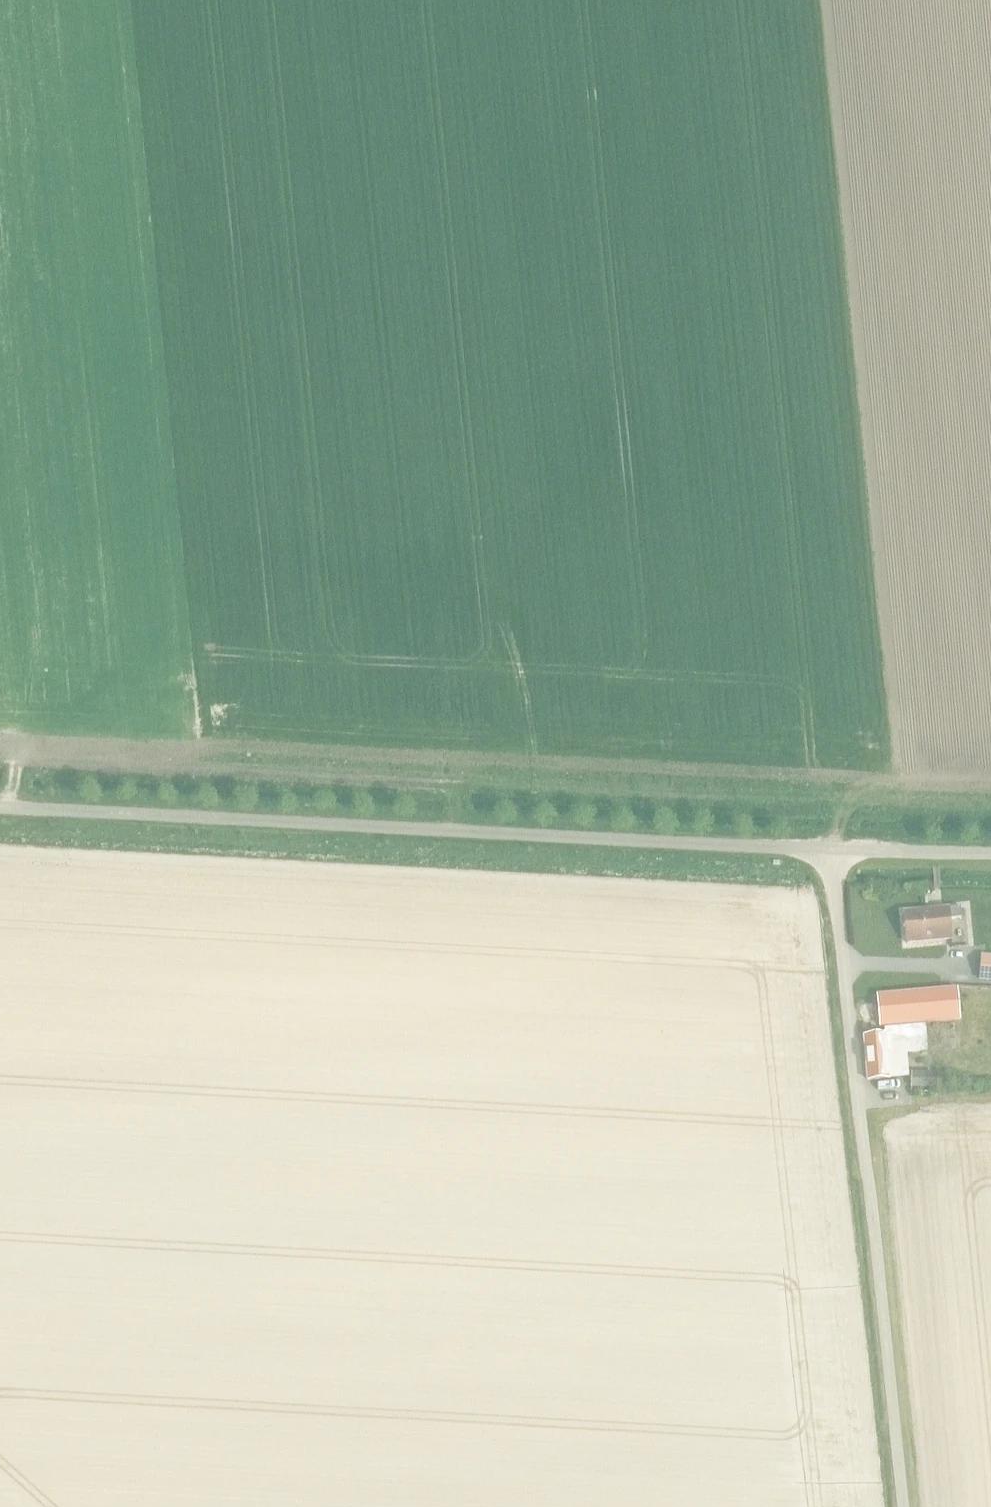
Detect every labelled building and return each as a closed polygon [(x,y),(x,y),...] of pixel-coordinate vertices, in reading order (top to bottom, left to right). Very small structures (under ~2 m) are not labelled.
[(951,919),(963,918),(962,907),(951,908),(906,911),(908,942),(953,939),(951,919)] [(980,980),(990,980),(990,956),(982,956),(980,980)] [(893,1036),(938,1032),(937,1023),(959,1021),(956,990),(879,998),(882,1029),(892,1028),(893,1036)] [(866,1038),(867,1078),(886,1078),(886,1037),(866,1038)] [(913,1087),(961,1089),(961,1073),(914,1072),(913,1087)]
